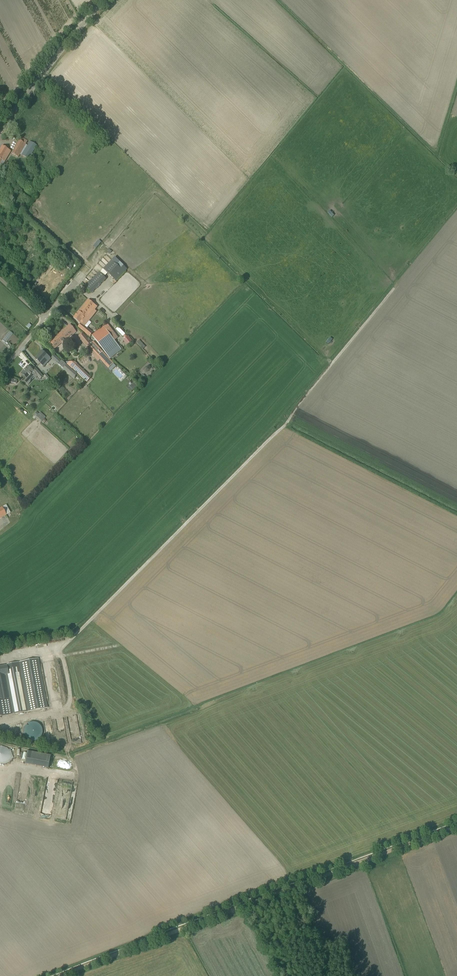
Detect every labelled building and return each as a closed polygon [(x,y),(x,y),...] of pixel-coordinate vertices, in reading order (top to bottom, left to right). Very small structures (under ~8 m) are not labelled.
[(11,153),(18,157),(27,141),(20,137),(11,153)] [(21,155),(28,159),(36,145),(29,141),(21,155)] [(1,167),(10,151),(2,146),(0,149),(0,167),(1,167)] [(112,260),(104,269),(111,276),(119,268),(112,260)] [(99,272),(85,286),(91,293),(106,279),(99,272)] [(81,324),(79,327),(90,336),(93,333),(84,326),(90,318),(87,315),(94,305),(88,300),(74,318),(81,324)] [(103,326),(114,341),(118,338),(107,323),(103,326)] [(73,335),(76,332),(70,325),(49,343),(55,349),(62,343),(63,345),(66,343),(65,341),(72,334),(73,335)] [(118,349),(120,348),(114,341),(103,326),(92,335),(108,357),(111,355),(112,356),(113,357),(120,352),(118,349)] [(119,328),(117,331),(123,336),(125,334),(119,328)] [(79,335),(77,337),(87,347),(89,346),(92,350),(90,353),(98,361),(100,359),(108,368),(114,363),(93,341),(92,342),(83,332),(79,335)] [(128,336),(123,340),(127,345),(132,341),(128,336)] [(139,340),(137,342),(142,348),(145,346),(139,340)] [(39,355),(35,359),(41,364),(44,367),(51,359),(48,356),(42,351),(39,354),(39,355)] [(51,358),(57,363),(60,360),(54,354),(51,358)] [(72,359),(67,364),(72,370),(73,369),(77,364),(73,360),(72,359)] [(66,365),(63,368),(74,378),(77,374),(66,365)] [(28,366),(21,374),(27,379),(31,374),(35,378),(37,376),(40,379),(43,377),(35,368),(33,371),(28,366)] [(43,387),(48,391),(53,387),(48,382),(43,387)] [(42,421),(46,417),(41,412),(39,414),(37,412),(34,414),(42,421)] [(10,513),(5,505),(1,507),(0,508),(0,518),(10,513)] [(38,659),(18,662),(27,712),(38,710),(47,708),(38,659)] [(18,662),(7,665),(0,666),(0,716),(13,714),(27,712),(18,662)] [(24,735),(25,736),(25,737),(26,738),(27,739),(28,740),(29,740),(30,740),(30,741),(31,741),(32,741),(33,741),(34,741),(35,741),(36,740),(37,740),(38,740),(38,739),(39,739),(39,738),(40,738),(41,737),(41,736),(41,735),(42,735),(42,734),(42,733),(42,732),(42,731),(42,730),(42,729),(42,728),(41,727),(41,726),(40,725),(39,725),(39,724),(38,724),(38,723),(37,723),(36,722),(35,722),(34,722),(33,722),(32,722),(31,722),(30,722),(29,723),(28,723),(27,724),(26,725),(25,726),(25,727),(24,727),(24,728),(24,729),(23,730),(23,731),(23,732),(23,733),(24,734),(24,735)] [(4,764),(9,762),(13,757),(11,752),(7,748),(1,746),(0,746),(0,764),(4,764)] [(27,750),(25,763),(49,767),(51,754),(27,750)]
